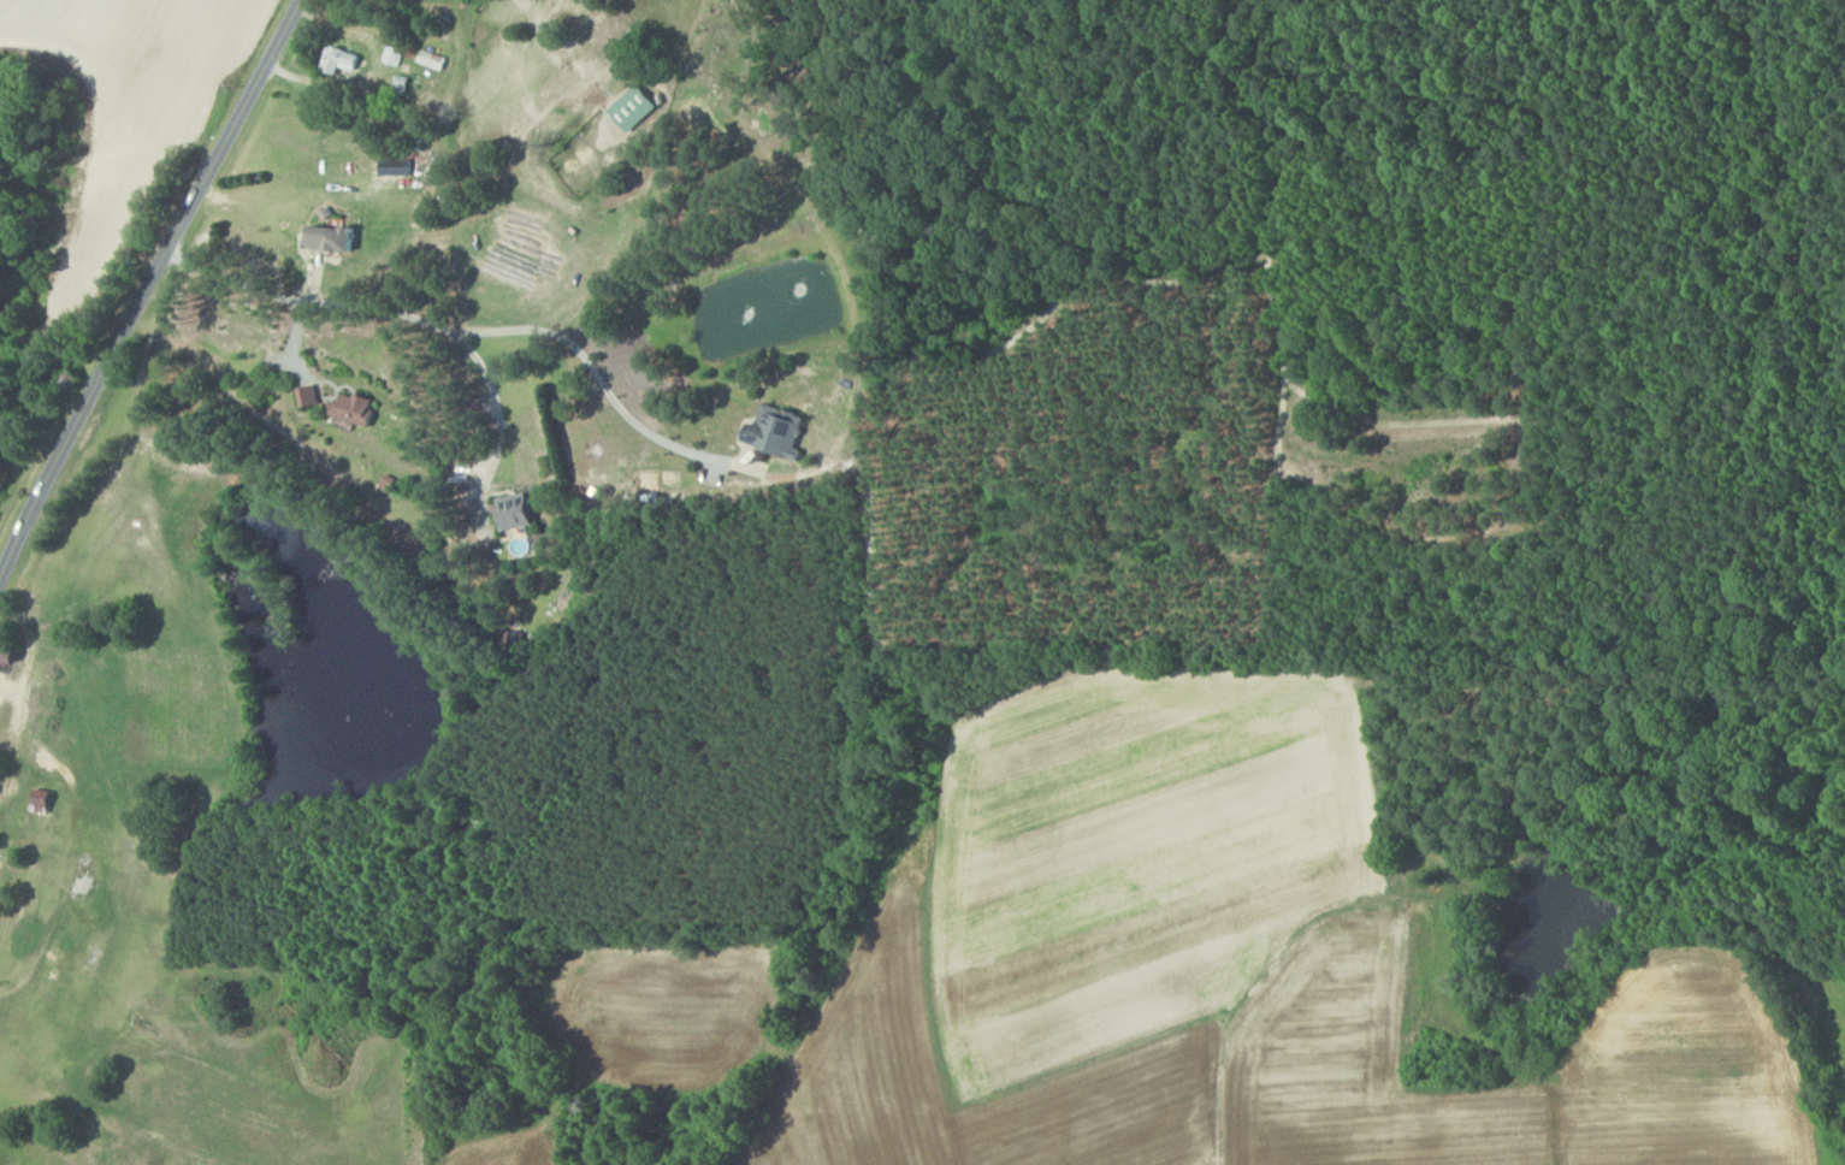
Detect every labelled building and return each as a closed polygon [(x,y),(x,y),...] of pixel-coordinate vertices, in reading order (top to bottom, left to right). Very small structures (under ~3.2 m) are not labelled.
[(405,50),(389,45),(384,61),(400,66),(405,50)] [(358,72),(362,53),(329,46),(324,70),(343,74),(344,69),(358,72)] [(659,106),(639,83),(609,110),(630,132),(659,106)] [(413,174),(413,156),(382,157),(382,175),(413,174)] [(311,249),(355,253),(357,230),(313,225),(311,249)] [(302,409),(326,404),(322,383),(298,389),(302,409)] [(374,427),(381,401),(355,394),(354,397),(344,394),(341,403),(335,401),(331,415),(374,427)] [(746,441),(801,463),(806,451),(798,448),(810,418),(768,402),(759,425),(753,422),(746,441)] [(536,526),(532,494),(501,498),(505,530),(536,526)] [(34,810),(48,814),(54,794),(40,790),(34,810)]
